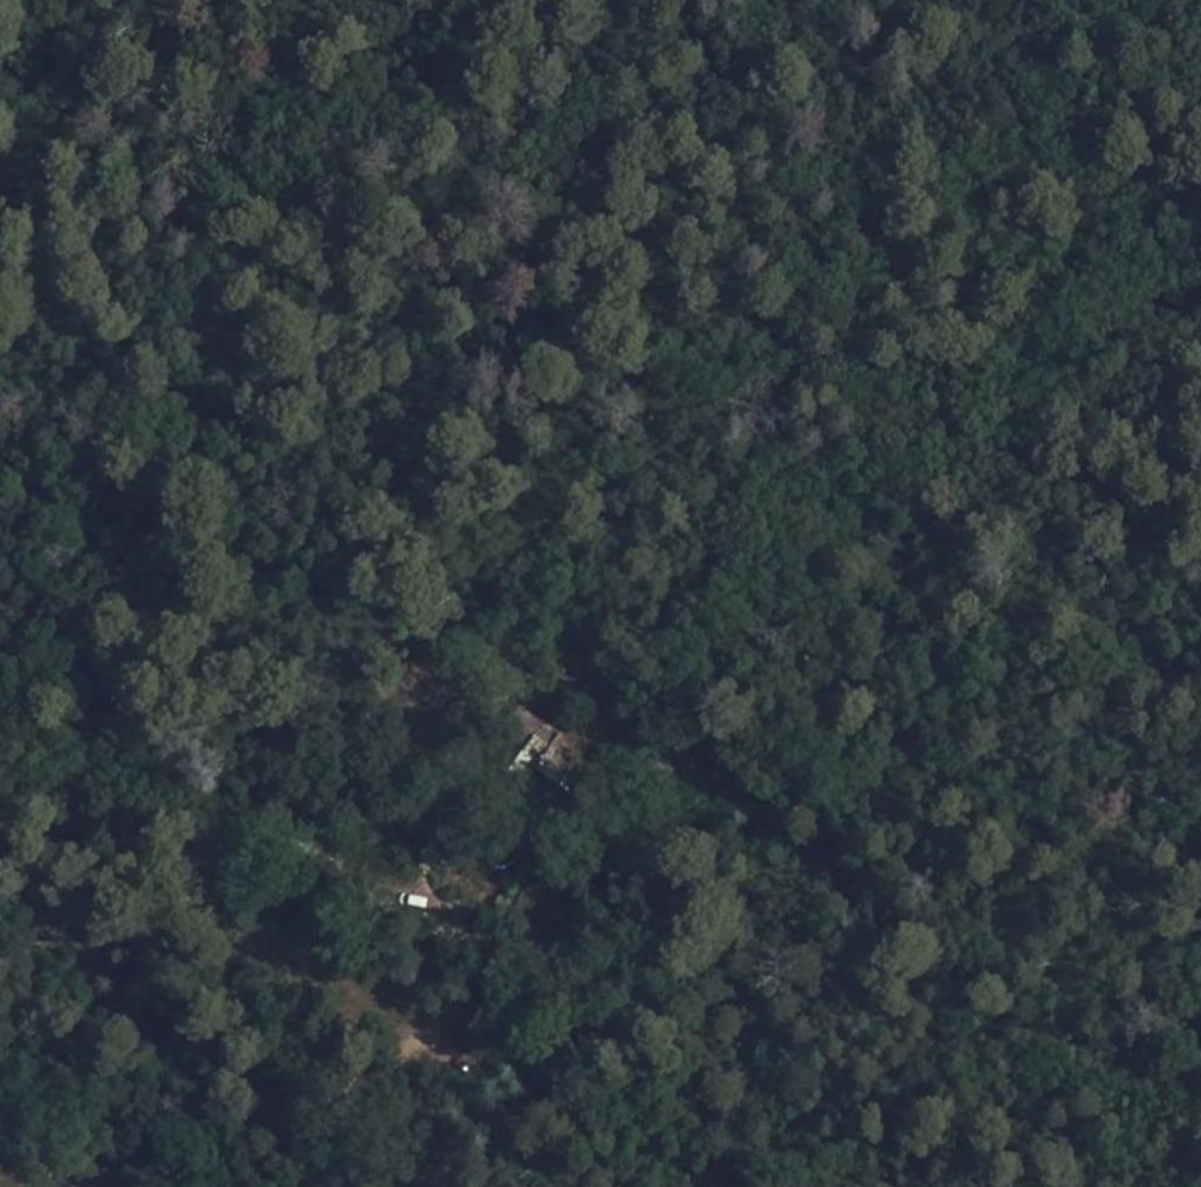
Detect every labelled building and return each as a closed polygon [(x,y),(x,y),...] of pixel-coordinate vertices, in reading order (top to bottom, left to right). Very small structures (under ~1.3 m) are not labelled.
[(567,754),(561,734),(544,722),(543,724),(519,707),(501,733),(524,750),(513,765),(529,777),(534,770),(558,786),(574,765),(564,758),(567,754)] [(577,730),(561,734),(567,754),(582,749),(577,730)] [(587,776),(574,765),(558,786),(574,797),(587,776)]
